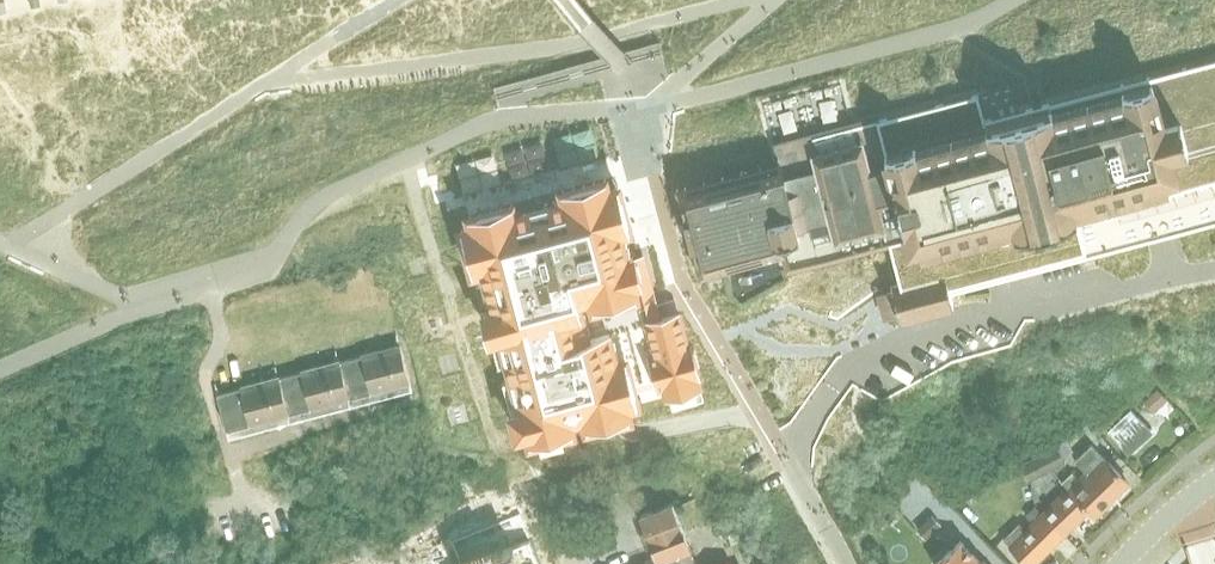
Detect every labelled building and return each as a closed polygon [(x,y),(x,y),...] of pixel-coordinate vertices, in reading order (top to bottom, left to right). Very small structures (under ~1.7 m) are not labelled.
[(681,205),(681,206),(685,220),(692,246),(699,244),(703,259),(705,266),(723,262),(724,269),(747,263),(745,256),(760,252),(762,259),(781,253),(785,268),(888,241),(899,283),(890,286),(892,293),(899,318),(913,314),(952,304),(949,292),(962,289),(1081,258),(1100,252),(1146,240),(1178,232),(1214,222),(1214,59),(1134,80),(1041,105),(1031,107),(984,120),(977,94),(876,120),(876,118),(811,136),(810,133),(772,143),(777,161),(777,162),(776,162),(778,168),(685,193),(688,203),(681,205)] [(471,224),(469,224),(470,225),(481,268),(482,272),(484,279),(486,284),(488,292),(489,297),(491,304),(492,308),(506,361),(511,377),(525,430),(525,431),(527,431),(569,419),(584,415),(585,415),(606,409),(626,404),(627,403),(637,400),(635,390),(657,384),(658,384),(663,382),(666,393),(696,385),(693,374),(696,373),(694,365),(690,351),(688,343),(685,344),(677,313),(658,318),(641,256),(632,258),(631,255),(627,257),(626,254),(624,247),(622,241),(620,234),(619,230),(608,188),(608,187),(606,187),(564,198),(563,199),(563,200),(566,209),(517,222),(514,213),(514,212),(513,212),(471,224)] [(422,245),(394,252),(420,355),(450,348),(447,334),(431,338),(428,324),(441,321),(422,245)] [(338,360),(347,395),(409,379),(399,343),(360,354),(361,354),(339,360),(339,359),(338,360)] [(347,395),(338,360),(300,370),(279,376),(278,375),(287,411),(347,395)] [(287,411),(278,375),(239,386),(240,386),(216,393),(226,428),(287,411)] [(1156,388),(1142,400),(1152,410),(1165,398),(1156,388)] [(1106,432),(1127,454),(1152,431),(1130,408),(1106,432)] [(1066,489),(1053,500),(1074,522),(1087,510),(1091,514),(1125,482),(1105,461),(1089,445),(1072,461),(1084,473),(1076,479),(1070,473),(1060,483),(1066,489)] [(1028,480),(1063,464),(1055,447),(1020,463),(1028,480)] [(1053,500),(1022,530),(1016,523),(1001,538),(1025,563),(1030,563),(1074,522),(1053,500)] [(672,504),(639,517),(656,559),(643,563),(696,563),(672,504)] [(930,515),(916,528),(925,538),(939,524),(930,515)] [(933,563),(982,563),(959,539),(933,563)] [(466,563),(523,563),(518,547),(466,563)]
